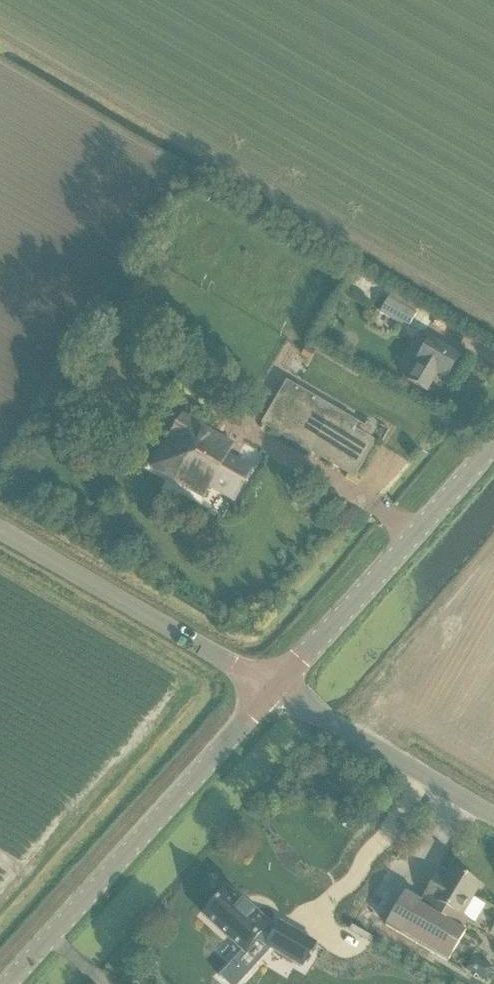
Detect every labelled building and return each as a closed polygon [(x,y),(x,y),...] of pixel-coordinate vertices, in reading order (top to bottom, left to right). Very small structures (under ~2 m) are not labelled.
[(360,273),(350,288),(365,297),(375,282),(360,273)] [(381,313),(409,328),(418,313),(417,312),(421,304),(395,289),(381,313)] [(448,380),(462,355),(431,336),(407,381),(428,393),(439,374),(448,380)] [(306,344),(301,353),(311,358),(316,350),(306,344)] [(262,424),(355,479),(377,441),(373,439),(379,428),(367,422),(366,426),(287,380),(262,424)] [(235,444),(183,414),(151,466),(205,497),(212,484),(236,499),(253,469),(229,457),(235,444)] [(296,862),(327,871),(334,848),(303,839),(296,862)] [(407,890),(387,925),(447,960),(471,919),(465,916),(464,915),(481,885),(452,868),(444,880),(438,876),(424,900),(407,890)] [(215,904),(204,916),(244,951),(221,977),(229,983),(239,983),(270,950),(271,949),(302,967),(316,943),(282,923),(275,933),(268,926),(270,924),(257,912),(255,914),(228,890),(218,901),(217,901),(214,904),(215,904)] [(467,968),(488,979),(493,968),(493,967),(474,955),(467,968)]
